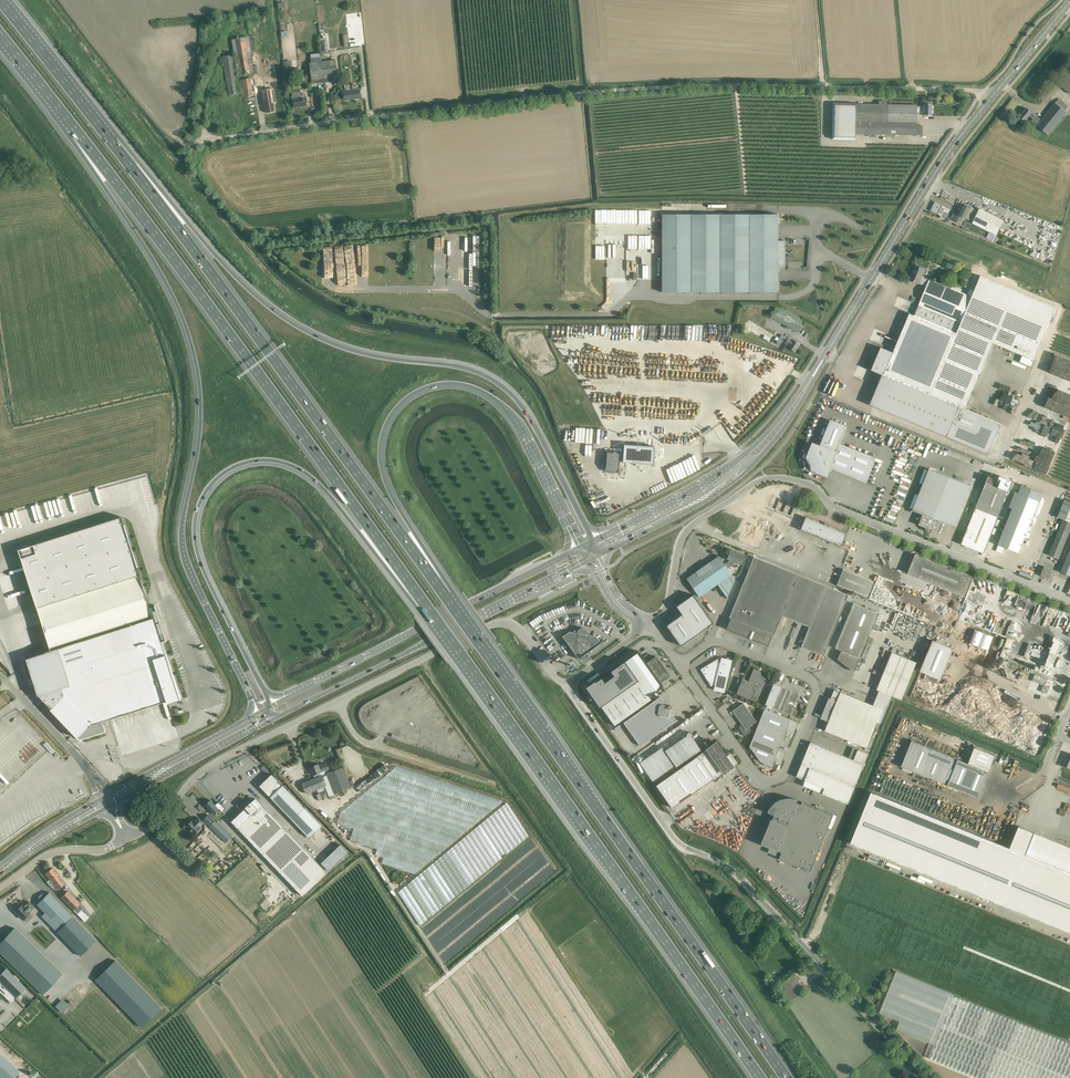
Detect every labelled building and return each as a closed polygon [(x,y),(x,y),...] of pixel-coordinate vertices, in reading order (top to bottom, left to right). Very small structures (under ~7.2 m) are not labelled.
[(287,24),(288,36),(296,36),(295,23),(287,24)] [(233,39),(232,39),(234,55),(238,75),(254,72),(251,52),(256,51),(253,36),(249,37),(248,36),(236,38),(233,39)] [(229,96),(240,94),(233,54),(222,56),(229,96)] [(311,62),(309,63),(311,80),(312,84),(325,82),(323,61),(321,61),(321,58),(311,59),(311,62)] [(323,61),(325,82),(332,82),(331,77),(338,77),(336,59),(323,61)] [(264,65),(267,83),(282,81),(279,63),(264,65)] [(1060,85),(1069,94),(1069,73),(1060,85)] [(250,78),(240,80),(243,97),(253,96),(250,78)] [(360,88),(350,90),(350,85),(344,85),(345,91),(343,91),(345,100),(361,98),(360,88)] [(263,106),(265,106),(266,113),(275,111),(274,103),(275,102),(273,89),(261,90),(263,106)] [(306,97),(299,98),(298,95),(301,95),(300,89),(292,90),(292,95),(291,95),(292,100),(293,100),(294,107),(307,105),(306,97)] [(1025,121),(1029,115),(1033,118),(1031,121),(1037,126),(1049,135),(1067,113),(1065,111),(1069,106),(1059,98),(1055,103),(1041,119),(1036,115),(1035,115),(1032,112),(1027,108),(1020,116),(1025,121)] [(887,104),(887,101),(878,101),(878,104),(833,103),(832,140),(855,140),(855,134),(916,135),(922,135),(922,125),(917,125),(917,113),(923,113),(923,115),(931,115),(932,104),(924,104),(924,107),(917,106),(917,105),(887,104)] [(933,208),(934,208),(933,211),(941,216),(940,218),(945,220),(948,213),(944,210),(945,208),(942,207),(942,205),(937,202),(935,206),(933,208)] [(963,217),(972,221),(977,211),(964,204),(962,208),(960,207),(954,220),(960,223),(963,217)] [(996,236),(996,235),(1004,220),(980,208),(972,223),(989,232),(986,239),(995,242),(997,237),(996,236)] [(651,224),(651,210),(595,209),(594,223),(651,224)] [(785,266),(785,241),(778,241),(778,214),(662,214),(662,292),(778,292),(778,266),(785,266)] [(927,287),(930,279),(922,276),(925,269),(915,265),(913,270),(914,270),(910,280),(919,283),(927,287)] [(874,365),(872,370),(883,374),(884,375),(965,409),(979,374),(980,374),(993,343),(1034,360),(1056,307),(981,275),(974,291),(970,289),(967,295),(961,292),(962,289),(946,283),(945,285),(930,279),(927,287),(915,316),(910,314),(910,315),(906,313),(903,320),(907,322),(894,352),(882,347),(874,365)] [(472,305),(474,303),(463,294),(461,296),(472,305)] [(777,305),(770,317),(799,332),(805,320),(777,305)] [(782,341),(785,343),(790,346),(788,348),(794,351),(799,343),(792,339),(792,340),(788,338),(781,334),(776,343),(780,345),(782,341)] [(1033,360),(1022,356),(1020,362),(1031,367),(1033,360)] [(1063,384),(1067,372),(1058,370),(1055,382),(1063,384)] [(729,385),(745,389),(748,375),(732,372),(729,385)] [(883,374),(871,405),(989,455),(1002,424),(965,409),(884,375),(883,374)] [(865,482),(875,458),(839,444),(846,426),(830,420),(819,446),(812,443),(806,457),(809,458),(813,468),(812,470),(826,476),(829,467),(865,482)] [(613,472),(616,472),(617,472),(618,472),(618,471),(619,470),(619,462),(653,464),(654,446),(624,444),(623,452),(620,452),(620,451),(606,450),(604,469),(605,470),(605,471),(606,471),(607,472),(609,472),(609,473),(613,473),(613,472)] [(928,532),(950,477),(929,469),(913,510),(923,514),(919,525),(926,527),(927,530),(928,530),(928,532)] [(986,482),(961,544),(984,553),(1009,491),(993,485),(996,479),(988,476),(986,482)] [(950,477),(928,532),(929,531),(930,531),(933,530),(939,532),(939,533),(943,523),(954,527),(970,485),(950,477)] [(1012,508),(998,544),(1019,553),(1025,537),(1028,539),(1031,533),(1029,533),(1027,532),(1028,530),(1036,510),(1039,501),(1043,492),(1025,485),(1022,484),(1019,493),(1015,491),(1009,507),(1012,508)] [(751,516),(741,542),(762,550),(772,525),(776,527),(787,500),(774,495),(763,521),(751,516)] [(1059,529),(1049,555),(1059,559),(1069,531),(1069,502),(1065,500),(1058,517),(1063,519),(1059,529)] [(799,504),(779,557),(804,567),(824,514),(799,504)] [(122,517),(18,550),(37,608),(38,608),(140,576),(140,575),(122,517)] [(836,520),(815,579),(833,586),(844,553),(837,550),(846,523),(836,520)] [(1061,572),(1064,573),(1065,575),(1067,576),(1069,575),(1069,549),(1061,572)] [(735,580),(731,574),(727,568),(736,562),(741,564),(744,554),(730,550),(727,559),(731,561),(725,565),(719,556),(686,578),(699,597),(718,584),(728,598),(735,580)] [(916,553),(908,574),(964,596),(972,576),(916,553)] [(730,618),(726,629),(768,646),(772,635),(774,636),(782,615),(809,627),(801,647),(801,646),(801,647),(823,656),(848,595),(754,556),(729,617),(730,618)] [(1049,579),(1053,570),(1044,566),(1040,575),(1042,576),(1044,579),(1045,577),(1049,579)] [(843,569),(837,585),(867,597),(874,581),(843,569)] [(51,651),(26,659),(38,696),(39,696),(45,702),(52,709),(51,709),(78,738),(79,740),(81,740),(106,732),(102,721),(167,700),(167,701),(168,703),(181,699),(167,654),(165,654),(165,653),(161,642),(165,640),(159,620),(155,606),(150,608),(140,576),(38,608),(51,651)] [(680,612),(680,611),(682,614),(673,620),(665,625),(673,636),(674,635),(681,645),(713,622),(693,594),(683,601),(675,606),(680,612)] [(853,603),(835,648),(842,651),(838,659),(853,670),(858,657),(859,658),(878,613),(853,603)] [(588,636),(588,634),(588,633),(588,631),(587,630),(585,628),(584,628),(582,628),(581,628),(579,629),(578,631),(578,632),(577,634),(570,633),(564,637),(562,635),(579,659),(581,657),(583,660),(589,656),(587,653),(602,642),(602,641),(599,643),(595,637),(588,636)] [(941,680),(954,649),(952,648),(933,640),(923,665),(920,671),(941,680)] [(1030,643),(1027,655),(1032,656),(1034,652),(1042,654),(1041,656),(1045,657),(1048,650),(1037,647),(1037,648),(1034,647),(1035,645),(1030,643)] [(600,677),(585,687),(600,707),(601,707),(614,726),(652,699),(649,696),(663,686),(661,682),(670,676),(655,656),(647,662),(639,651),(625,661),(624,660),(610,670),(612,674),(603,680),(600,677)] [(873,705),(841,692),(837,701),(829,698),(821,718),(829,721),(825,730),(867,747),(877,722),(880,723),(892,695),(902,699),(917,662),(892,652),(877,689),(880,690),(873,705)] [(1048,670),(1055,654),(1050,652),(1044,665),(1041,664),(1039,670),(1043,672),(1043,671),(1050,674),(1051,671),(1048,670)] [(701,669),(711,686),(714,684),(715,684),(713,690),(724,692),(732,660),(721,657),(720,662),(719,662),(717,659),(701,669)] [(754,668),(748,681),(742,678),(736,693),(751,699),(757,702),(767,676),(759,672),(759,671),(754,668)] [(1047,680),(1035,674),(1032,681),(1043,685),(1041,691),(1047,694),(1049,688),(1045,686),(1047,680)] [(765,704),(773,707),(781,711),(790,715),(794,705),(795,702),(799,693),(790,690),(773,683),(765,704)] [(660,697),(623,722),(639,745),(676,719),(672,713),(670,713),(671,709),(670,708),(671,708),(671,707),(670,705),(669,705),(668,706),(667,705),(664,704),(664,703),(660,697)] [(743,703),(732,711),(742,725),(739,729),(745,736),(752,731),(749,726),(756,721),(743,703)] [(758,724),(786,736),(788,730),(786,729),(790,719),(764,709),(758,724)] [(786,736),(758,724),(752,740),(778,750),(782,740),(784,741),(786,736)] [(398,740),(416,745),(419,733),(402,728),(398,740)] [(662,747),(640,762),(654,783),(701,750),(692,737),(692,734),(691,732),(689,732),(687,733),(686,736),(665,750),(662,747)] [(778,750),(752,740),(749,746),(760,761),(766,763),(765,766),(773,769),(776,761),(774,760),(778,750)] [(912,740),(901,766),(912,771),(979,798),(989,772),(912,740)] [(848,804),(855,786),(869,754),(858,749),(854,760),(820,746),(820,745),(811,742),(797,776),(825,788),(823,793),(848,804)] [(53,756),(56,752),(47,743),(43,746),(53,756)] [(717,743),(656,785),(672,808),(735,764),(729,754),(726,756),(717,743)] [(974,747),(969,759),(990,768),(995,755),(974,747)] [(306,793),(321,788),(323,792),(315,794),(318,800),(351,787),(343,766),(330,772),(329,769),(330,769),(327,762),(319,765),(318,764),(317,764),(317,763),(313,765),(313,766),(310,767),(313,775),(314,778),(301,783),(306,793)] [(505,799),(396,766),(341,812),(338,823),(353,830),(351,843),(377,849),(375,855),(384,858),(382,864),(388,867),(387,872),(395,874),(393,881),(405,884),(505,799)] [(269,778),(260,786),(265,791),(309,837),(321,826),(272,774),(268,777),(269,778)] [(241,795),(249,792),(248,789),(253,788),(251,780),(246,781),(246,780),(238,782),(241,795)] [(1011,847),(872,792),(851,843),(1005,906),(1069,932),(1069,872),(1026,854),(1035,833),(1019,826),(1011,847)] [(800,804),(796,802),(797,799),(796,799),(794,798),(792,798),(791,798),(788,798),(785,798),(783,798),(781,799),(778,800),(777,801),(775,802),(773,804),(771,805),(771,806),(770,807),(769,809),(767,812),(774,814),(772,819),(771,819),(761,844),(769,847),(767,852),(779,857),(778,859),(810,871),(827,827),(831,829),(837,816),(801,802),(800,804)] [(236,817),(231,821),(302,896),(316,883),(315,883),(288,854),(287,855),(273,840),(285,828),(260,802),(260,803),(256,799),(236,817)] [(210,800),(205,805),(214,814),(219,809),(222,812),(225,809),(218,802),(215,805),(210,800)] [(208,814),(203,820),(209,825),(214,819),(208,814)] [(201,827),(200,827),(204,823),(197,816),(193,821),(192,820),(186,826),(195,834),(201,827)] [(215,821),(209,826),(226,842),(232,836),(215,821)] [(285,828),(273,840),(287,855),(288,854),(315,883),(327,872),(286,828),(285,828)] [(209,862),(214,867),(221,860),(217,855),(209,862)] [(56,879),(59,877),(52,867),(45,873),(50,879),(54,877),(56,879)] [(54,877),(50,879),(47,882),(52,888),(55,886),(58,889),(65,884),(59,877),(56,879),(54,877)] [(79,904),(67,891),(61,897),(73,910),(79,904)] [(49,892),(36,904),(44,912),(41,916),(80,955),(96,940),(49,892)] [(22,904),(15,911),(23,919),(24,919),(27,915),(30,913),(29,912),(34,907),(28,900),(23,905),(22,904)] [(0,942),(0,954),(42,994),(62,974),(14,928),(0,942)] [(142,1028),(158,1012),(162,1008),(138,984),(133,978),(115,960),(96,979),(95,980),(114,999),(138,1023),(142,1028)] [(26,988),(6,968),(0,974),(0,992),(1,992),(5,996),(4,996),(5,997),(5,996),(11,1002),(11,1003),(26,988)] [(934,1044),(953,996),(896,972),(880,1014),(900,1021),(897,1030),(924,1041),(934,1044)] [(978,1077),(1069,1077),(1069,1043),(1060,1039),(953,996),(934,1044),(928,1057),(978,1077)] [(19,1002),(15,1005),(21,1012),(24,1008),(19,1002)] [(19,1072),(0,1054),(0,1076),(2,1077),(14,1077),(19,1072)]
